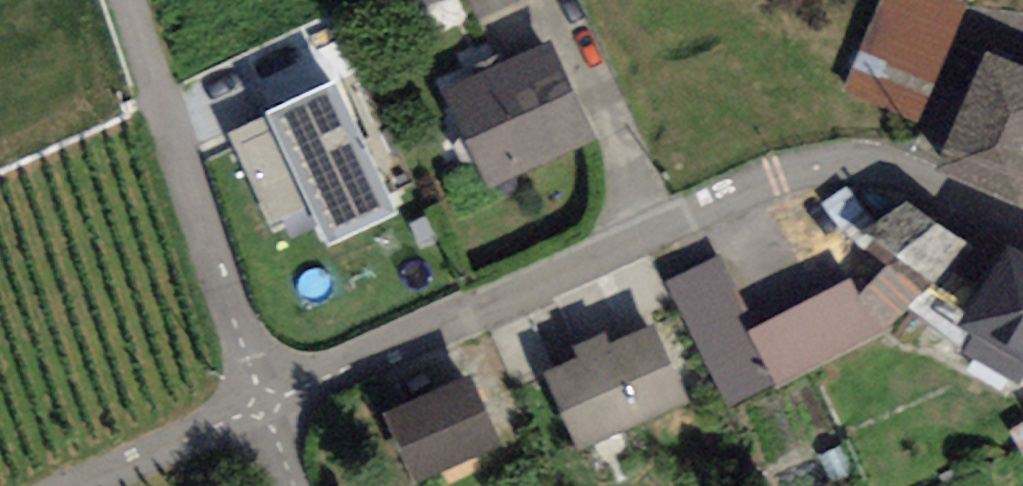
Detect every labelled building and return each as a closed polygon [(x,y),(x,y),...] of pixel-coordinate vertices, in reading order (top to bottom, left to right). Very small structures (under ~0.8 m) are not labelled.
[(450,25),(506,0),(438,0),(450,25)] [(960,0),(881,0),(845,86),(929,121),(976,7),(960,0)] [(594,138),(550,40),(443,88),(486,186),(594,138)] [(984,45),(936,158),(1020,192),(1022,185),(1022,61),(984,45)] [(338,72),(232,124),(282,227),(312,212),(327,244),(404,207),(338,72)] [(773,317),(797,362),(970,271),(927,190),(865,223),(884,259),(773,317)] [(1005,235),(961,314),(1022,348),(1022,245),(1005,235)] [(721,255),(670,279),(732,411),(783,388),(721,255)] [(687,397),(653,319),(539,368),(573,445),(687,397)] [(471,369),(389,406),(420,474),(502,436),(471,369)]
